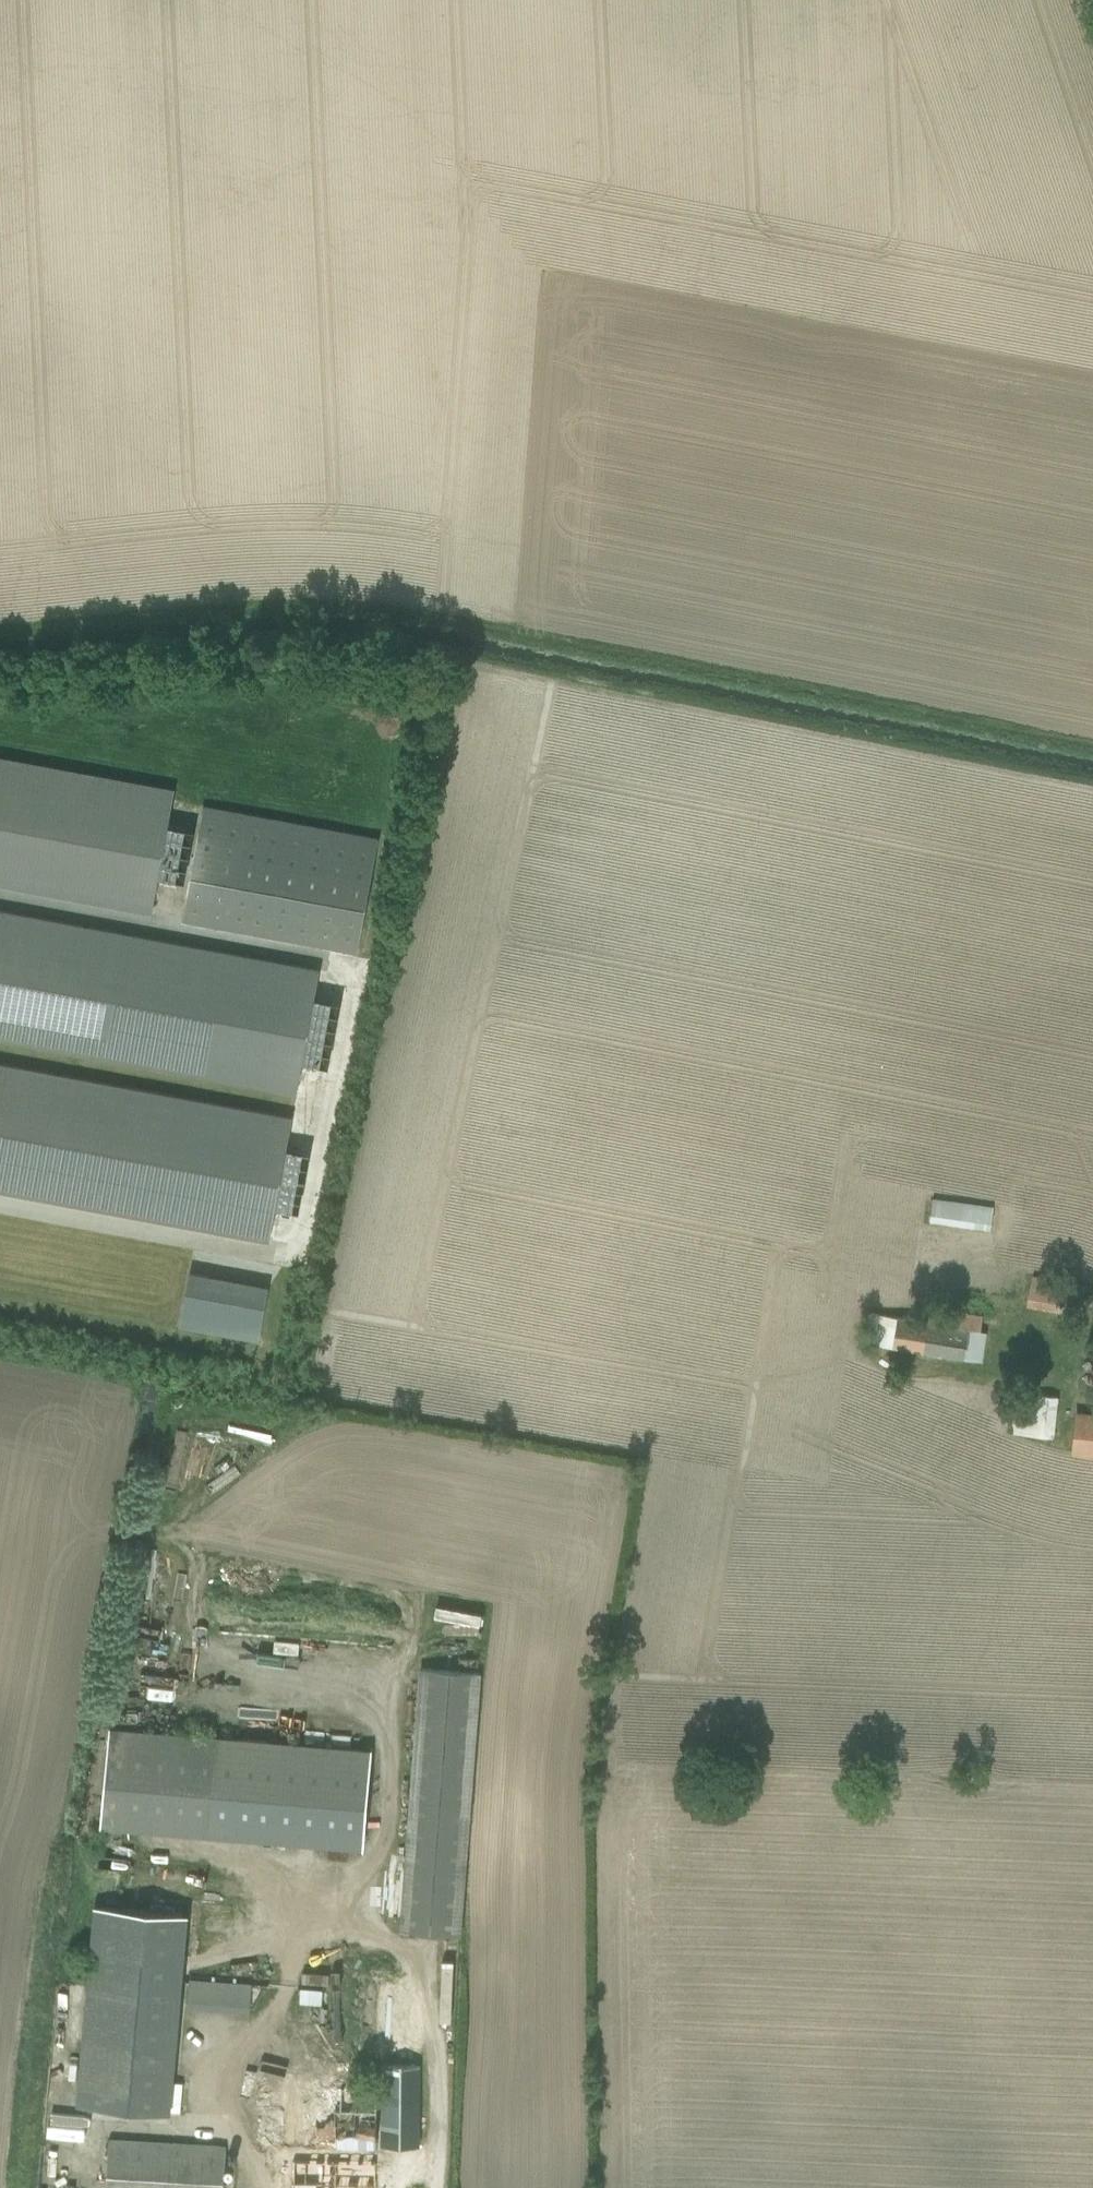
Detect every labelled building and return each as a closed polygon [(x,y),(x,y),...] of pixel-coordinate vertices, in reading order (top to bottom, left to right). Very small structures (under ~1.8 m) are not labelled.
[(0,758),(0,884),(152,912),(175,790),(0,758)] [(183,919),(355,950),(376,836),(204,805),(183,919)] [(180,880),(189,827),(172,824),(163,877),(180,880)] [(0,911),(0,1037),(297,1092),(320,970),(0,911)] [(0,1064),(0,1190),(270,1240),(292,1118),(0,1064)] [(931,1222),(991,1232),(994,1210),(934,1201),(931,1222)] [(189,1272),(180,1326),(260,1340),(269,1286),(189,1272)] [(1027,1304),(1082,1315),(1087,1285),(1033,1274),(1027,1304)] [(868,1344),(984,1360),(988,1333),(983,1332),(986,1317),(932,1309),(930,1323),(872,1315),(868,1344)] [(1092,1454),(1092,1418),(1078,1417),(1075,1452),(1092,1454)] [(438,1619),(434,1630),(476,1647),(480,1636),(438,1619)] [(419,1667),(399,1930),(462,1935),(481,1672),(419,1667)] [(372,1751),(109,1727),(101,1823),(364,1844),(372,1751)] [(187,1915),(94,1907),(77,2104),(170,2112),(187,1915)] [(188,2008),(252,2010),(254,1979),(189,1977),(188,2008)] [(312,2028),(314,1993),(300,1993),(298,2028),(312,2028)] [(384,2065),(383,2143),(417,2144),(418,2066),(384,2065)] [(283,2087),(282,2146),(377,2147),(377,2126),(378,2089),(283,2087)] [(226,2149),(109,2142),(106,2187),(224,2187),(226,2149)] [(292,2187),(376,2187),(376,2156),(292,2154),(292,2187)]
